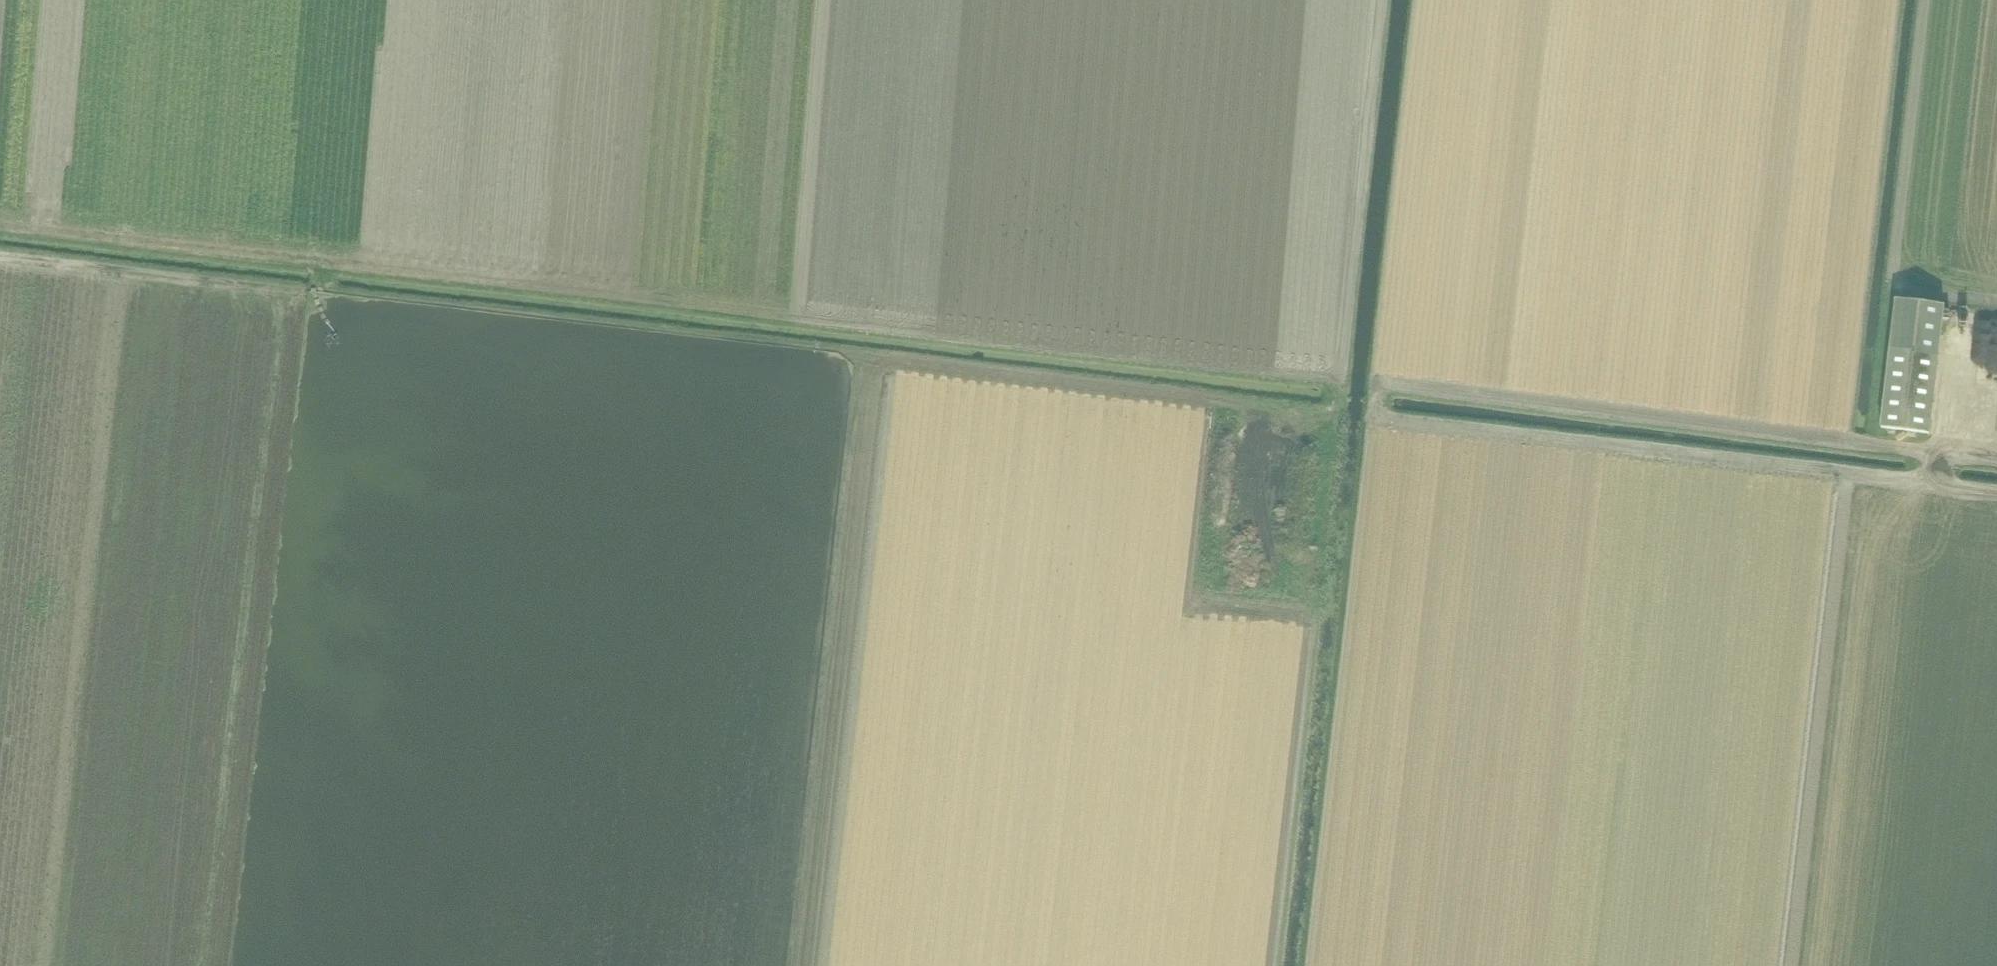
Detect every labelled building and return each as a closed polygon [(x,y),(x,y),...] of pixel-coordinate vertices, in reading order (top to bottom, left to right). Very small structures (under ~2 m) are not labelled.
[(1930,432),(1944,303),(1896,298),(1882,427),(1907,430),(1906,436),(1918,438),(1919,431),(1930,432)]
